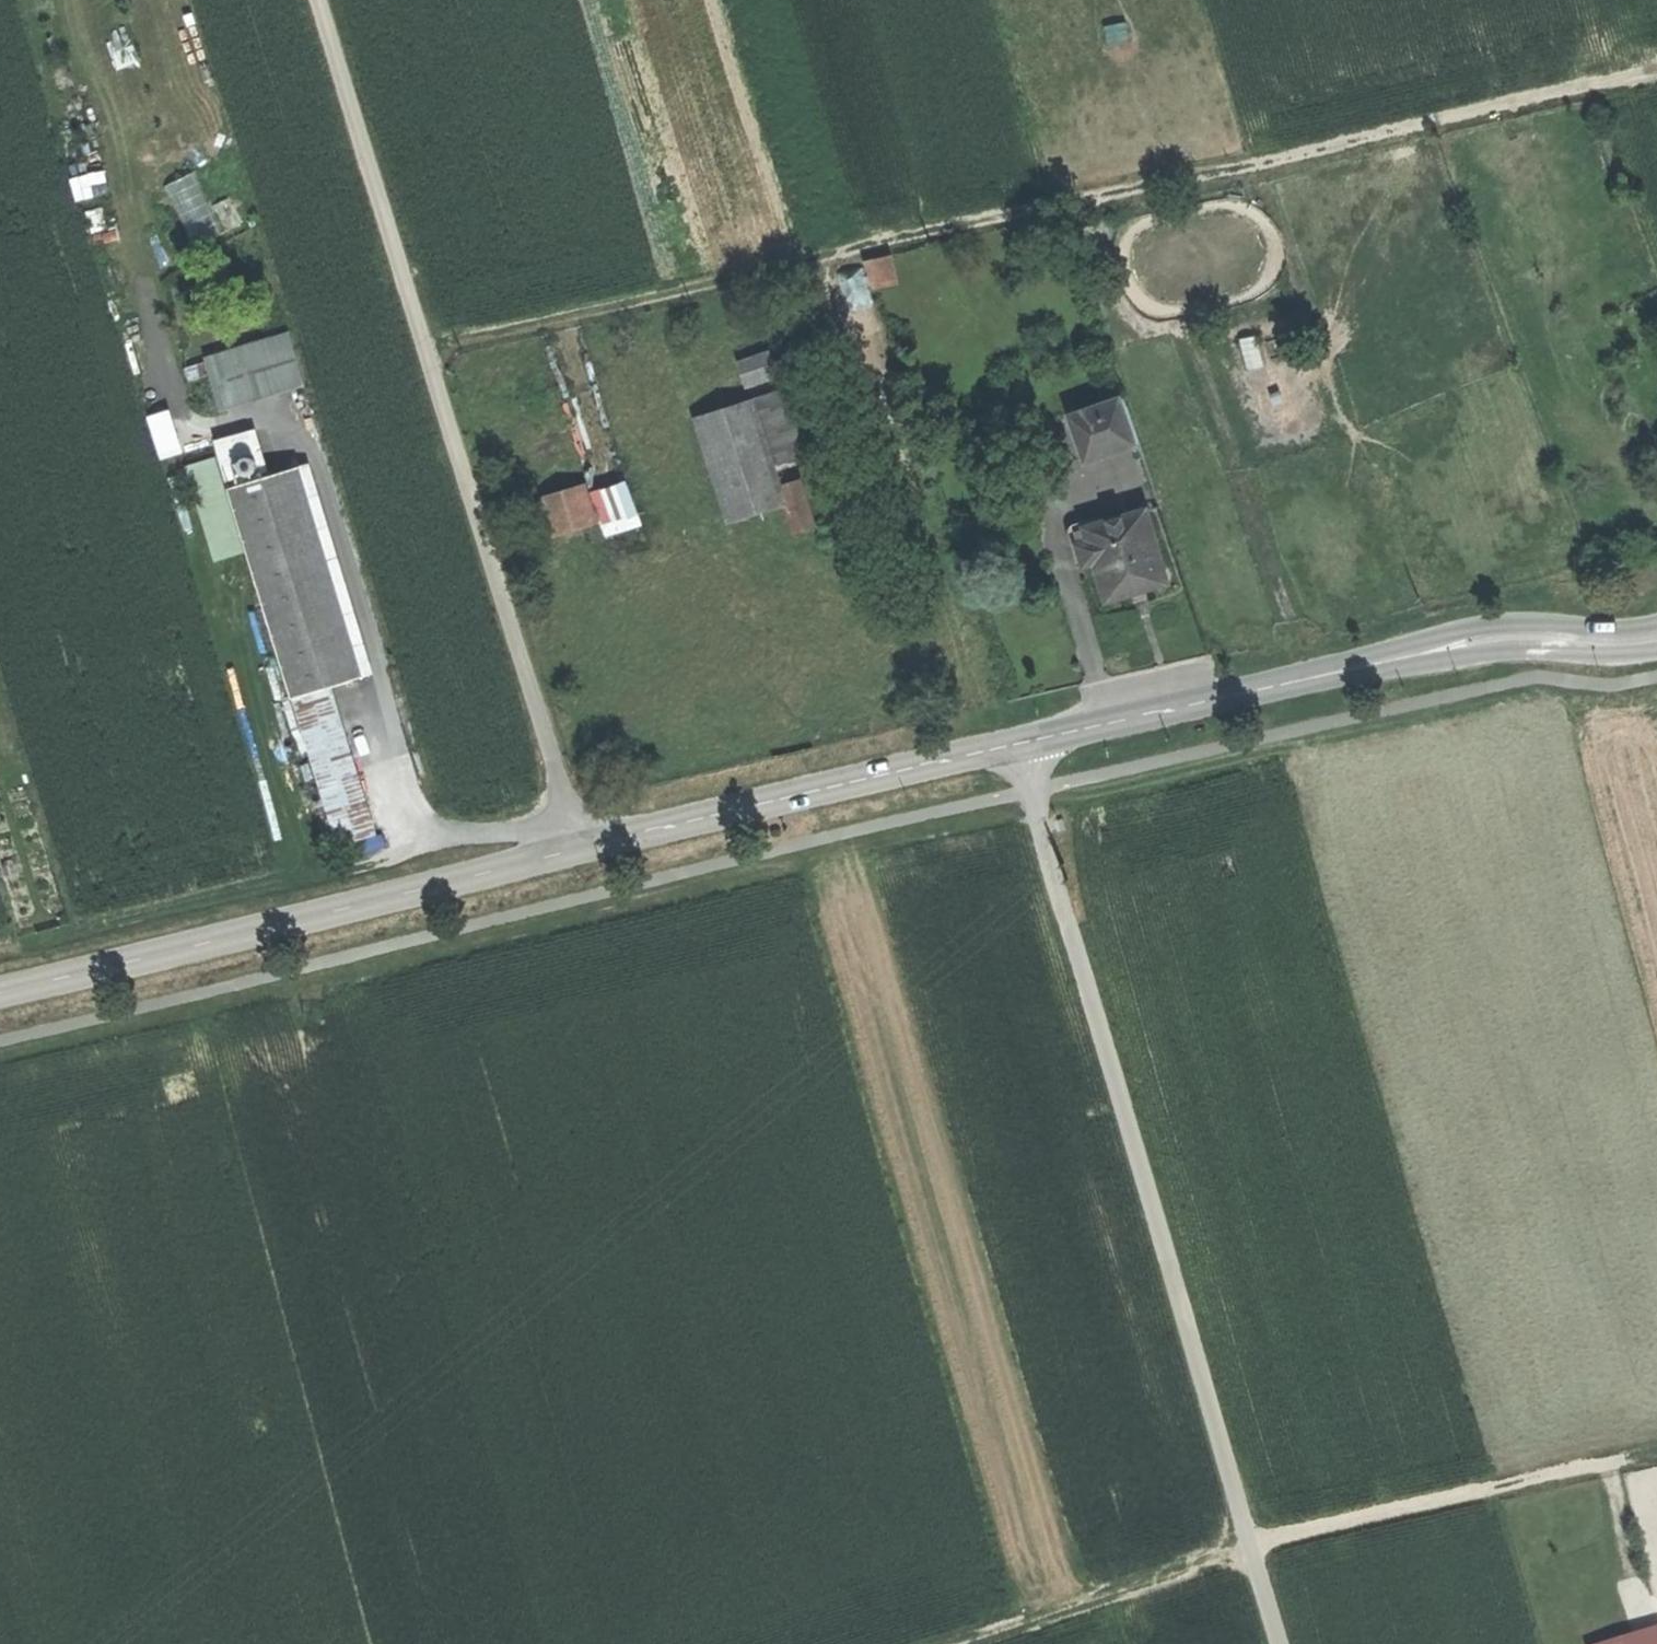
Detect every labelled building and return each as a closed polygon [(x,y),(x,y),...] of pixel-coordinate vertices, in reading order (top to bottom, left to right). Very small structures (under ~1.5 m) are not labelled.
[(869,277),(897,270),(892,251),(864,258),(869,277)] [(899,280),(897,270),(869,277),(871,287),(899,280)] [(294,327),(207,355),(224,410),(312,382),(294,327)] [(773,350),(742,358),(749,384),(780,376),(773,350)] [(781,390),(751,400),(760,426),(789,417),(781,390)] [(1067,413),(1082,458),(1138,440),(1123,394),(1067,413)] [(696,417),(729,523),(784,505),(778,484),(767,451),(760,426),(751,400),(696,417)] [(789,417),(760,426),(767,451),(802,440),(794,415),(789,417)] [(231,490),(296,700),(365,679),(300,469),(231,490)] [(800,477),(778,484),(784,505),(792,530),(814,523),(800,477)] [(540,500),(550,533),(594,520),(584,487),(540,500)] [(1145,508),(1083,526),(1087,541),(1074,544),(1080,565),(1093,561),(1104,600),(1134,591),(1167,581),(1145,508)] [(1602,1643),(1656,1643),(1656,1626),(1602,1643)]
